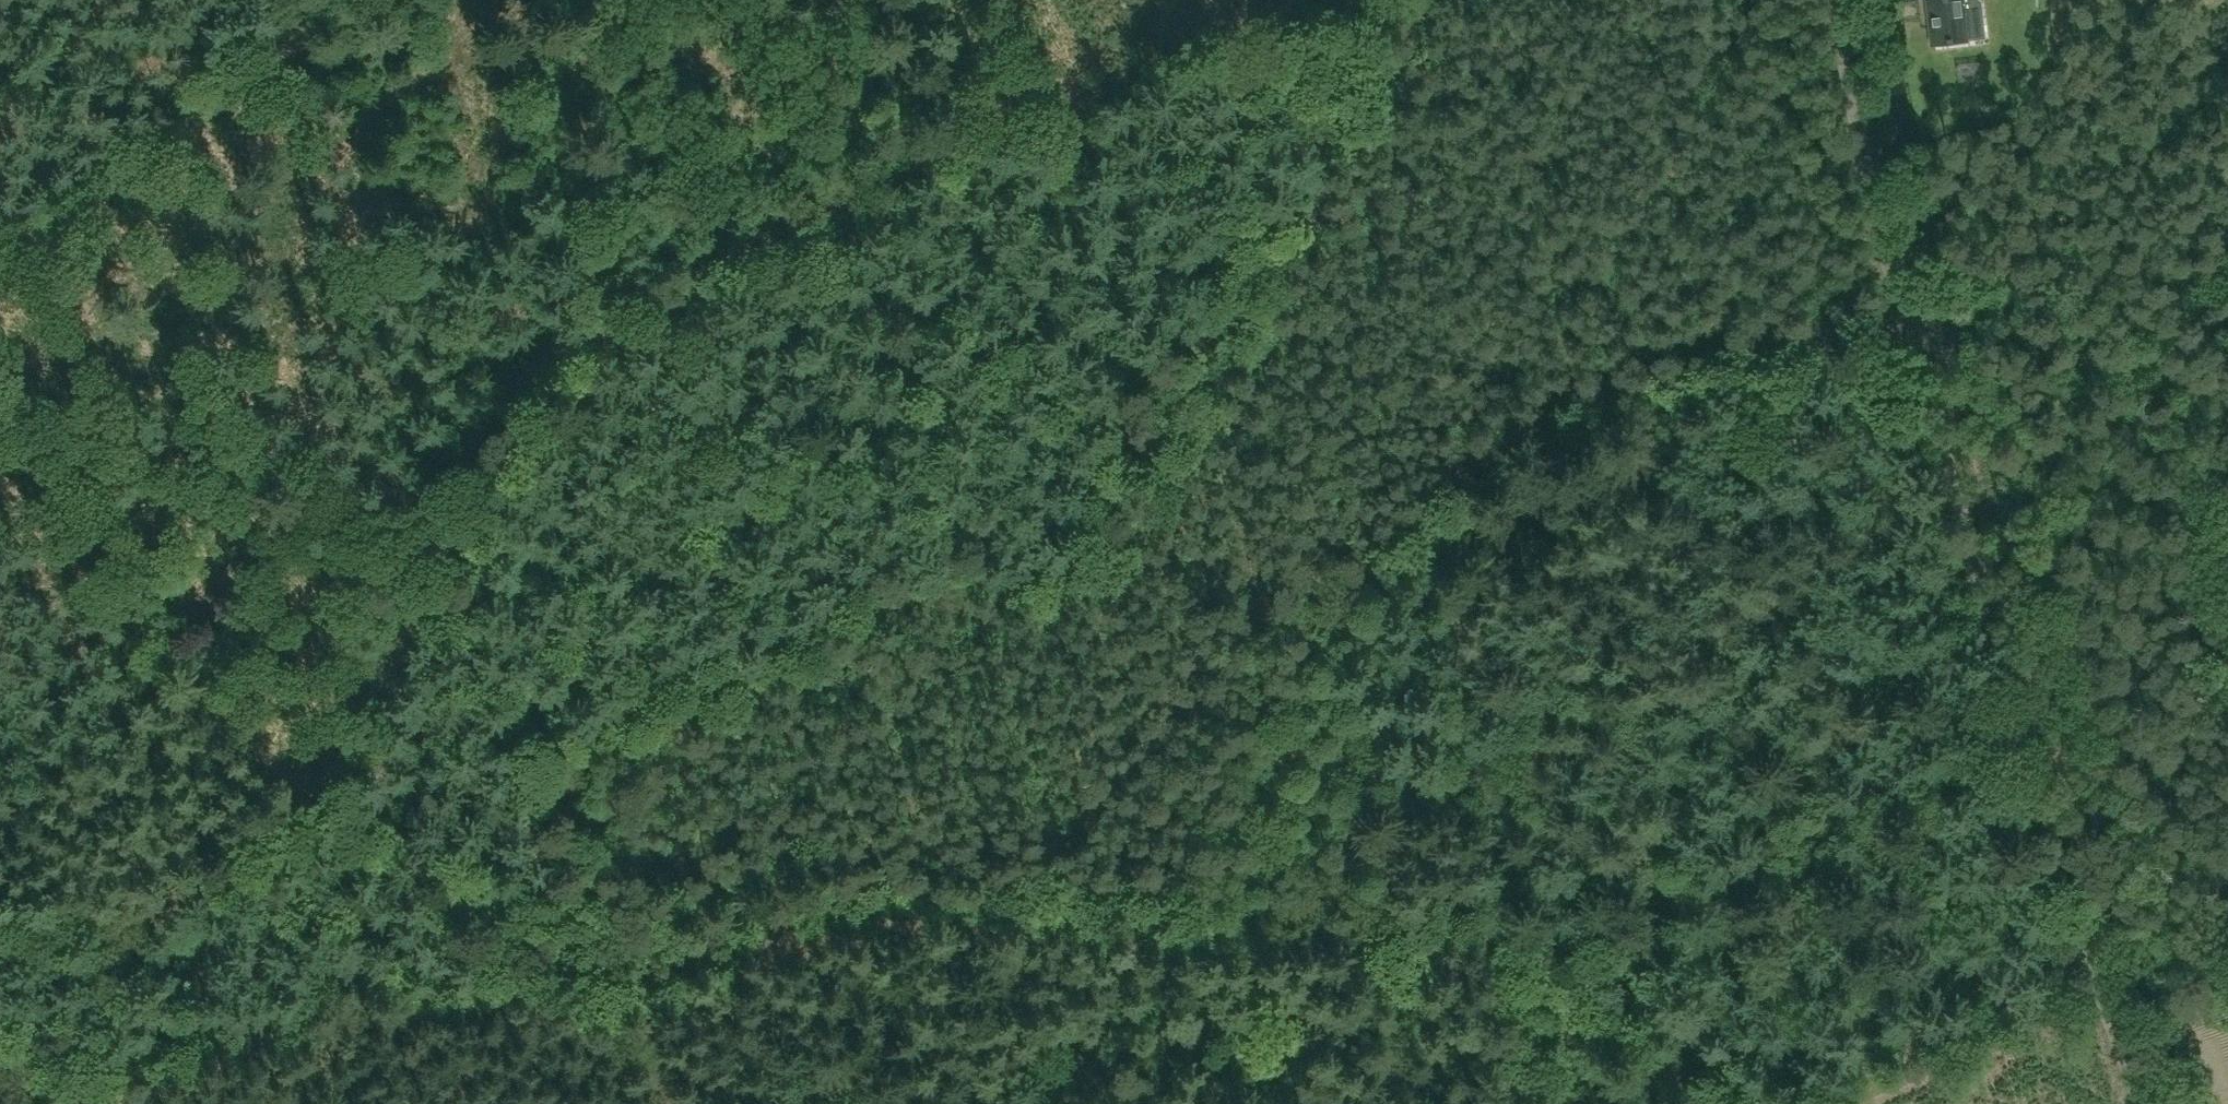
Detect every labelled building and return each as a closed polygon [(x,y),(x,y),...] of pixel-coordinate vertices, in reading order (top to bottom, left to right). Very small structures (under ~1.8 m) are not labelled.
[(1933,45),(1967,42),(1967,39),(1984,38),(1981,0),(1929,0),(1933,45)]
